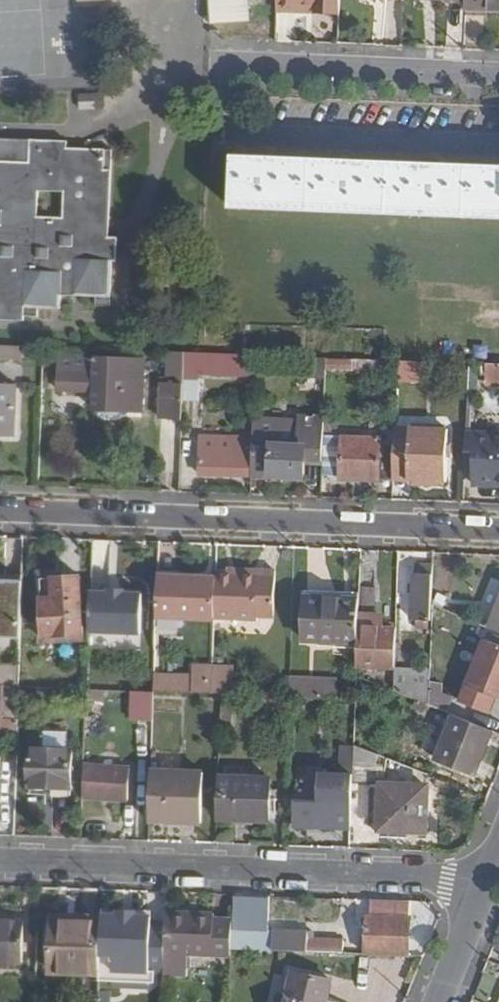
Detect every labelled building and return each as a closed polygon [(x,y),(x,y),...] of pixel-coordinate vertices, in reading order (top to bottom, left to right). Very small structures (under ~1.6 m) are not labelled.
[(210,25),(249,23),(249,11),(264,10),(263,0),(208,0),(210,25)] [(275,12),(298,12),(298,6),(337,7),(337,0),(275,0),(275,12)] [(465,1),(465,11),(498,12),(498,0),(466,0),(465,1)] [(22,322),(23,318),(37,318),(37,310),(60,311),(61,297),(95,299),(95,306),(109,307),(111,263),(115,263),(116,239),(108,238),(111,162),(104,161),(104,151),(66,150),(66,142),(28,140),(27,162),(0,161),(0,321),(22,322)] [(498,220),(498,168),(233,157),(230,209),(498,220)] [(0,347),(0,360),(16,361),(17,347),(0,347)] [(160,385),(159,419),(181,420),(182,401),(183,353),(167,353),(165,385),(160,385)] [(198,354),(183,353),(182,401),(198,402),(198,376),(254,377),(254,356),(199,354),(198,354)] [(326,358),(309,357),(308,379),(325,380),(325,372),(326,358)] [(75,358),(74,373),(58,372),(58,389),(93,392),(93,410),(142,412),(143,361),(93,361),(93,358),(75,358)] [(390,360),(326,358),(325,372),(355,372),(355,375),(390,377),(390,360)] [(0,387),(0,435),(14,435),(15,388),(0,387)] [(253,420),(252,438),(251,476),(268,477),(268,476),(304,478),(304,462),(322,462),(323,437),(323,417),(298,416),(298,421),(253,420)] [(342,437),(341,479),(393,481),(395,439),(395,430),(383,430),(382,439),(342,437)] [(425,439),(395,439),(393,481),(446,483),(448,431),(425,431),(425,439)] [(496,476),(498,476),(498,435),(466,434),(465,452),(476,451),(475,464),(475,485),(496,486),(496,476)] [(201,437),(200,475),(251,476),(252,438),(201,437)] [(342,437),(323,437),(322,462),(321,478),(341,479),(342,437)] [(476,451),(465,452),(464,464),(475,464),(476,451)] [(415,566),(413,620),(432,621),(432,619),(432,606),(434,567),(415,566)] [(216,575),(216,581),(214,618),(257,620),(257,617),(273,618),(275,572),(259,572),(259,577),(229,575),(216,575)] [(82,601),(80,578),(51,579),(52,598),(41,599),(42,637),(84,634),(82,601)] [(216,581),(158,578),(156,617),(177,618),(214,619),(214,618),(216,581)] [(51,579),(41,580),(41,599),(52,598),(51,579)] [(23,639),(25,581),(0,580),(0,638),(23,639)] [(92,592),(90,632),(142,635),(143,595),(126,594),(126,591),(110,590),(110,593),(92,592)] [(307,601),(307,638),(357,640),(358,614),(359,603),(307,601)] [(490,629),(498,633),(498,605),(490,629)] [(454,615),(432,606),(432,619),(453,623),(454,615)] [(358,614),(357,640),(356,668),(380,668),(395,669),(396,629),(384,628),(384,616),(358,614)] [(177,618),(156,617),(156,634),(177,635),(177,618)] [(485,640),(467,686),(498,698),(498,646),(485,640)] [(14,684),(14,665),(0,664),(0,683),(14,684)] [(192,679),(154,677),(154,692),(211,694),(212,669),(193,668),(192,679)] [(395,669),(380,668),(379,684),(395,684),(395,669)] [(233,670),(212,669),(211,694),(221,694),(232,694),(233,670)] [(430,670),(395,669),(395,684),(395,692),(415,700),(429,706),(430,670)] [(289,678),(289,696),(329,698),(330,680),(289,678)] [(0,686),(0,730),(20,730),(20,719),(2,719),(3,686),(0,686)] [(21,687),(3,686),(2,719),(20,719),(21,700),(21,687)] [(154,692),(131,691),(131,718),(153,719),(154,692)] [(105,693),(90,692),(89,704),(104,704),(105,693)] [(452,704),(437,697),(432,708),(448,714),(452,704)] [(234,699),(221,698),(220,731),(232,732),(234,699)] [(426,705),(415,700),(412,707),(424,712),(426,705)] [(437,760),(475,775),(492,732),(454,717),(437,760)] [(353,744),(368,751),(374,736),(362,731),(356,730),(354,730),(353,744)] [(44,733),(43,749),(67,750),(68,733),(44,733)] [(296,802),(295,827),(351,829),(352,783),(353,744),(340,744),(338,804),(296,802)] [(368,751),(353,744),(352,783),(376,783),(377,754),(368,751)] [(70,784),(72,750),(67,750),(43,749),(31,748),(28,789),(54,790),(54,783),(70,784)] [(127,790),(128,755),(84,754),(83,789),(127,790)] [(203,773),(151,772),(150,822),(201,824),(203,773)] [(272,780),(219,777),(217,820),(270,822),(272,780)] [(426,834),(427,786),(380,785),(379,832),(426,834)] [(234,896),(233,917),(231,949),(337,953),(337,942),(309,942),(308,931),(270,930),(271,897),(234,896)] [(411,902),(370,900),(367,955),(409,956),(411,902)] [(212,914),(167,913),(167,922),(165,953),(231,956),(231,949),(233,917),(212,917),(212,914)] [(165,953),(167,922),(151,921),(151,916),(102,914),(102,919),(100,973),(100,980),(100,981),(113,982),(114,972),(150,973),(165,974),(165,953)] [(53,917),(51,971),(100,973),(102,919),(53,917)] [(0,920),(0,963),(21,963),(22,921),(0,920)] [(150,973),(114,972),(113,982),(149,983),(150,973)] [(332,982),(294,973),(287,1001),(327,1001),(332,982)] [(99,992),(99,1001),(110,1001),(111,992),(99,992)]
